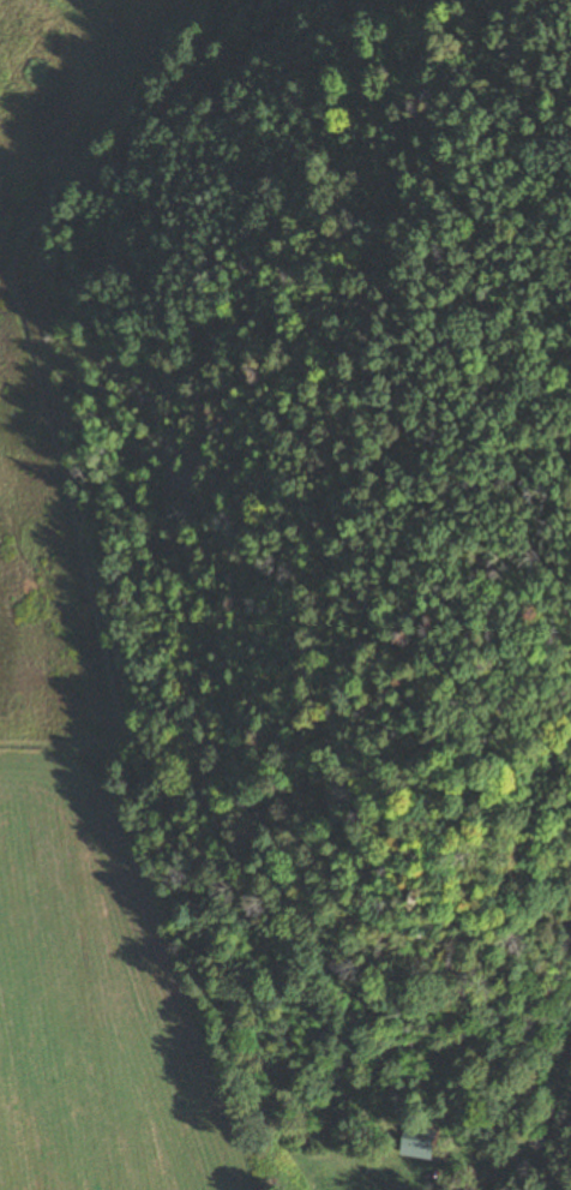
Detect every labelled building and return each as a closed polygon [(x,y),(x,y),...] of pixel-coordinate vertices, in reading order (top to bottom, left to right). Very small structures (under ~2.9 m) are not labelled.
[(443,1135),(411,1126),(403,1154),(436,1163),(443,1135)]
